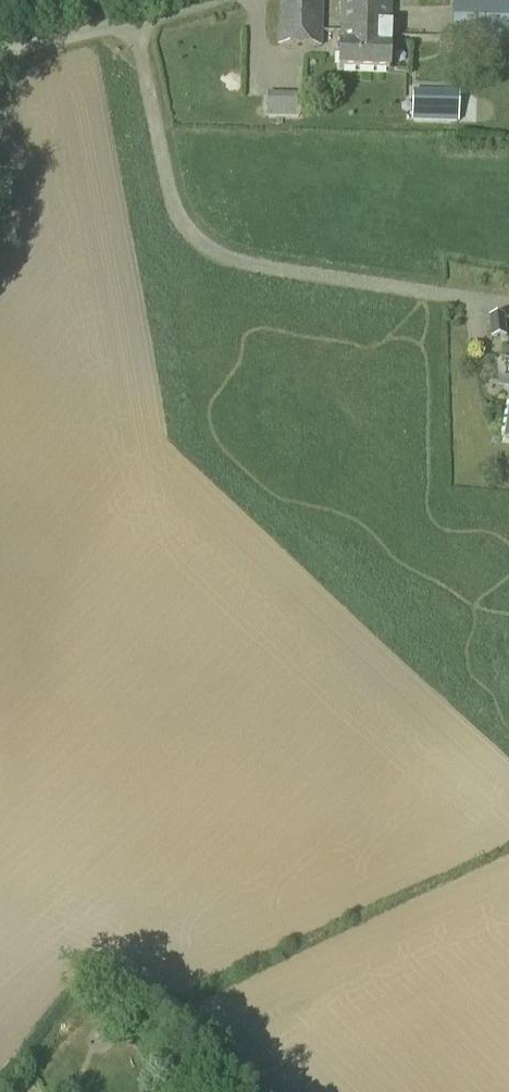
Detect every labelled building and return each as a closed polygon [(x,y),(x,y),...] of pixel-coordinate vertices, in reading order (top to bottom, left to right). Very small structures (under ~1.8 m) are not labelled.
[(322,0),(278,0),(278,47),(321,48),(322,0)] [(390,37),(391,0),(341,0),(340,32),(375,33),(375,36),(390,37)] [(447,2),(447,0),(418,0),(418,1),(428,1),(427,37),(508,39),(508,3),(447,2)] [(389,71),(390,37),(375,36),(375,33),(340,32),(339,69),(389,71)] [(458,121),(459,92),(457,92),(413,91),(412,90),(411,120),(458,121)] [(272,118),(300,118),(300,98),(272,98),(272,118)] [(503,316),(489,317),(489,320),(491,339),(505,337),(503,316)]
